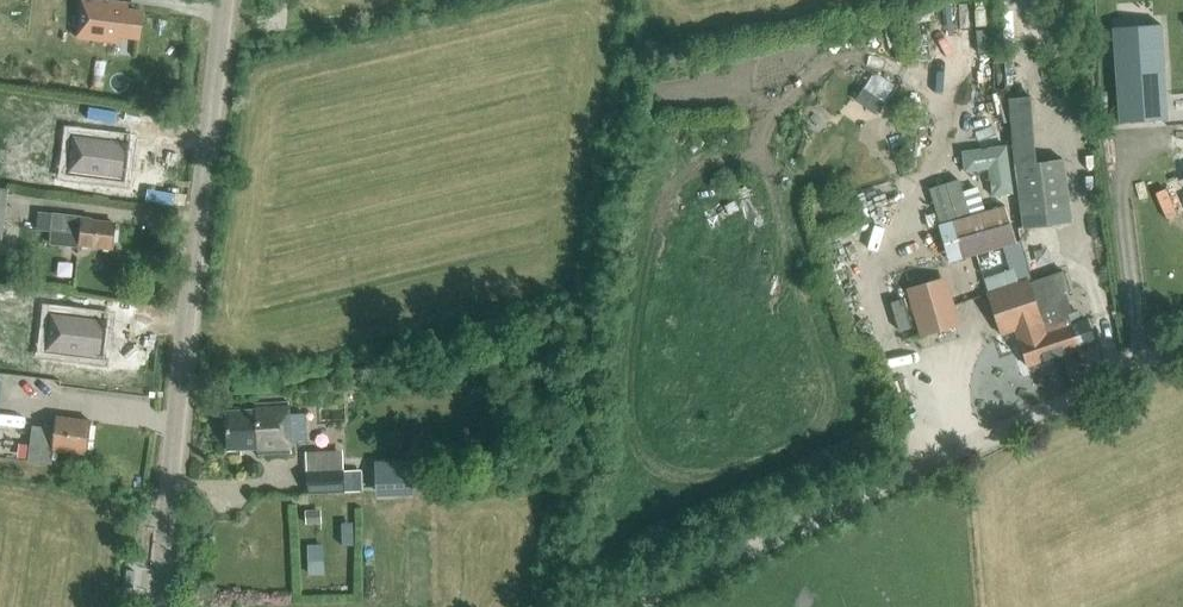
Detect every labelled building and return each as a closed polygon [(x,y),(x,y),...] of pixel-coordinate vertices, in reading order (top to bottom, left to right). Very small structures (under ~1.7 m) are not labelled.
[(125,3),(102,0),(81,0),(77,38),(116,42),(117,34),(138,37),(141,13),(124,11),(125,3)] [(1114,27),(1120,123),(1170,120),(1164,24),(1114,27)] [(864,88),(855,101),(875,114),(883,102),(864,88)] [(1053,227),(1053,226),(1071,224),(1064,159),(1037,162),(1029,96),(1008,99),(1022,229),(1025,229),(1053,227)] [(74,138),(70,171),(121,177),(123,164),(125,144),(74,138)] [(970,214),(960,179),(929,188),(940,223),(970,214)] [(8,188),(0,187),(0,243),(1,243),(8,188)] [(963,258),(1016,243),(1005,205),(952,220),(963,258)] [(113,248),(115,224),(92,221),(92,218),(42,212),(40,230),(52,231),(50,243),(80,247),(80,244),(113,248)] [(1105,258),(1104,242),(1094,243),(1095,259),(1105,258)] [(1064,270),(1031,281),(1030,281),(1037,302),(1036,302),(1054,357),(1054,356),(1079,347),(1079,346),(1084,345),(1085,345),(1096,342),(1095,340),(1094,341),(1086,318),(1071,323),(1068,313),(1072,311),(1065,291),(1070,289),(1064,270)] [(942,277),(910,287),(924,333),(956,323),(942,277)] [(1027,365),(1054,357),(1036,302),(1037,302),(1030,281),(1029,281),(1028,278),(987,292),(1001,333),(1015,328),(1027,365)] [(52,315),(48,349),(99,355),(101,339),(103,322),(52,315)] [(289,403),(254,405),(255,410),(226,412),(228,451),(256,450),(257,455),(291,453),(291,445),(306,444),(304,414),(289,415),(289,403)] [(53,450),(87,454),(91,421),(56,417),(54,429),(33,426),(28,462),(51,464),(53,450)] [(372,494),(410,493),(409,457),(370,458),(372,494)] [(259,476),(258,463),(249,463),(250,476),(259,476)] [(344,470),(345,492),(360,492),(360,470),(344,470)] [(308,494),(344,493),(343,471),(307,473),(308,494)] [(320,510),(304,511),(305,525),(321,524),(320,510)]
